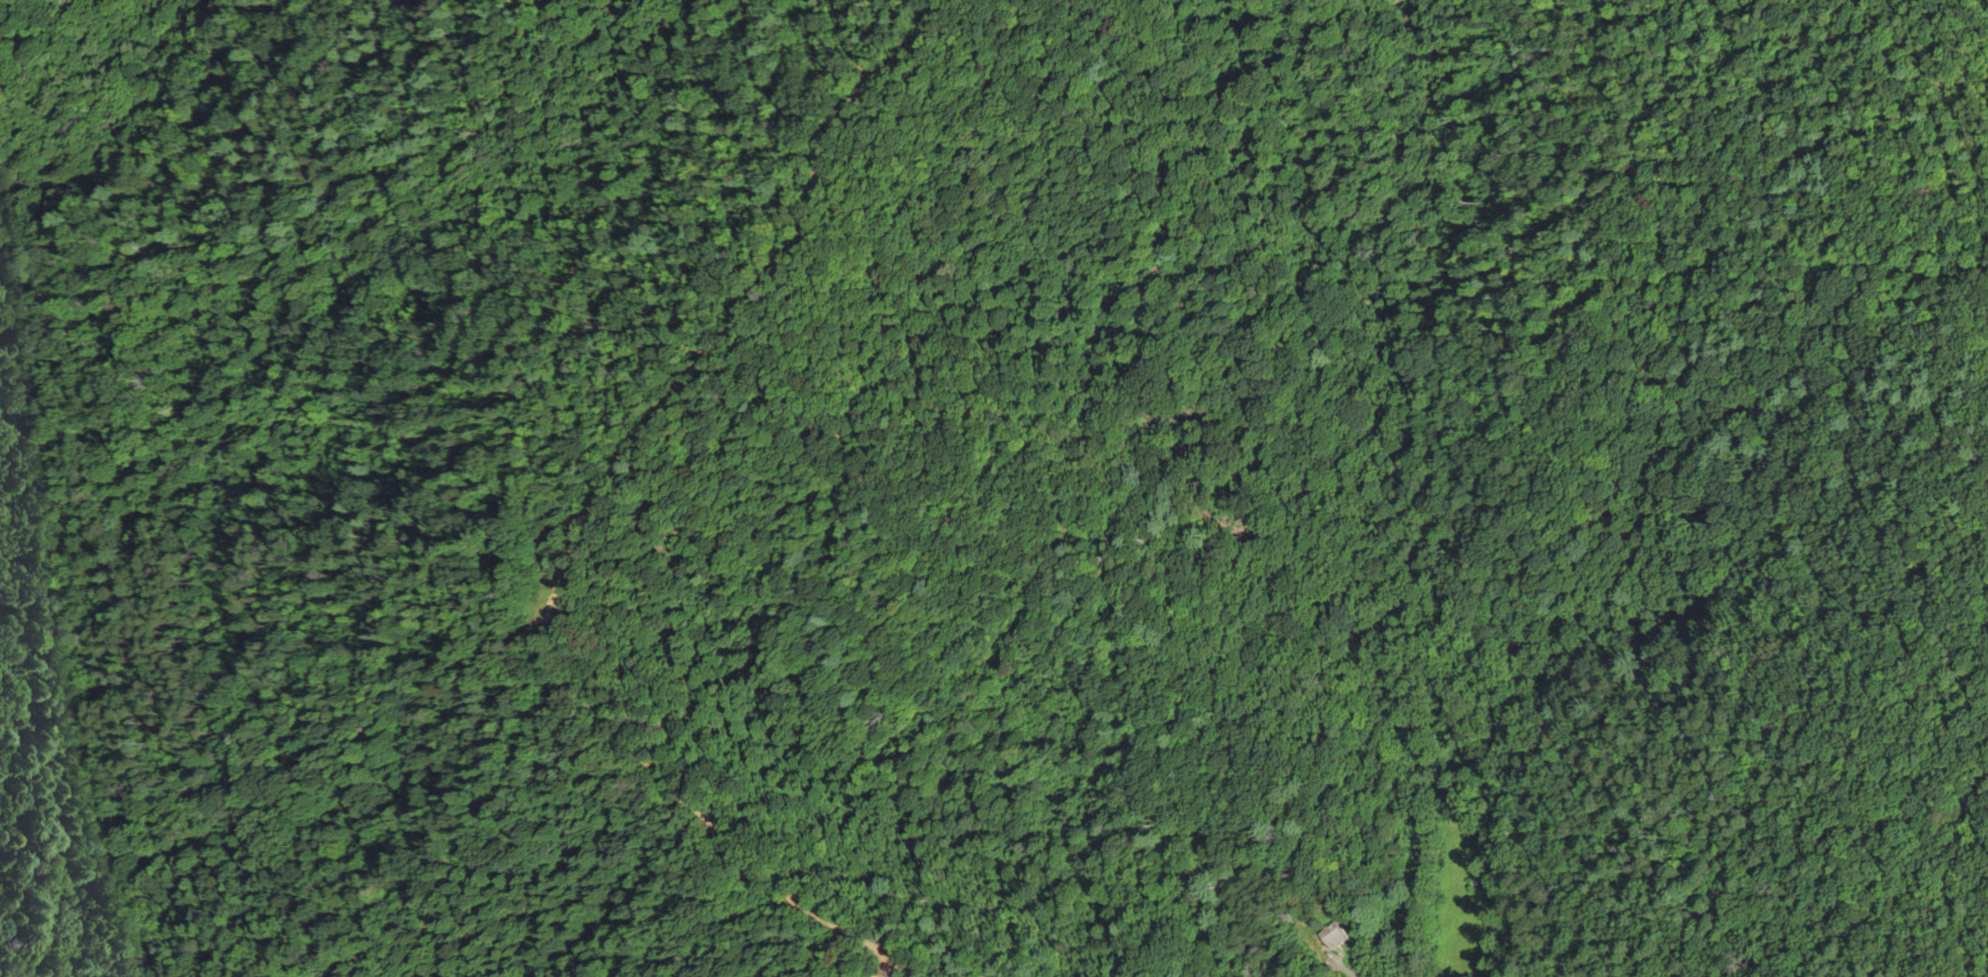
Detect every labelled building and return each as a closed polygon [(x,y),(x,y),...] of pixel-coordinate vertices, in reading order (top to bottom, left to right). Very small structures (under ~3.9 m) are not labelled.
[(1322,933),(1336,950),(1352,937),(1338,920),(1322,933)]
